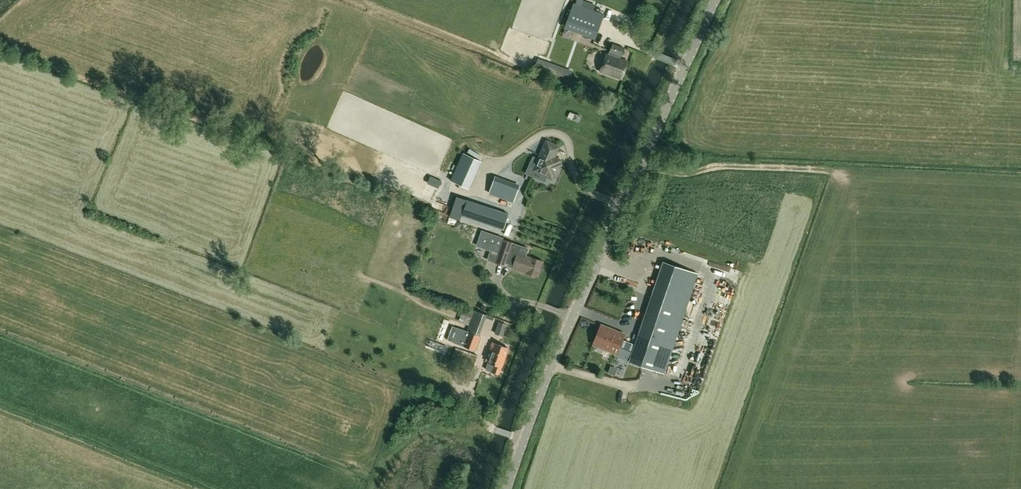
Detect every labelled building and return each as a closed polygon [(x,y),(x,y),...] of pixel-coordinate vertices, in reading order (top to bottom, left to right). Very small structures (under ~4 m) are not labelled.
[(595,40),(599,28),(604,14),(574,3),(564,28),(595,40)] [(652,47),(661,48),(662,39),(653,38),(652,47)] [(609,52),(621,56),(624,47),(612,43),(609,52)] [(600,72),(621,79),(628,62),(607,54),(600,72)] [(563,76),(566,68),(551,63),(548,71),(563,76)] [(553,175),(556,175),(558,169),(557,166),(560,160),(553,157),(552,155),(556,153),(559,147),(546,141),(533,170),(552,179),(553,175)] [(469,189),(481,161),(463,153),(450,181),(469,189)] [(489,193),(514,203),(520,185),(495,176),(489,193)] [(462,214),(503,229),(508,213),(467,199),(462,214)] [(477,238),(497,245),(501,236),(481,229),(477,238)] [(540,270),(543,269),(543,268),(544,268),(544,267),(544,266),(544,265),(543,264),(542,263),(543,261),(525,255),(525,257),(518,254),(514,266),(526,270),(526,273),(537,277),(540,270)] [(634,344),(629,359),(629,361),(664,374),(679,330),(682,323),(698,273),(662,261),(634,344)] [(459,327),(454,343),(475,351),(476,350),(480,336),(486,318),(487,314),(474,310),(474,312),(464,308),(462,313),(459,321),(458,321),(469,325),(467,330),(459,327)] [(713,334),(716,324),(705,320),(701,330),(713,334)] [(500,322),(496,331),(503,334),(507,324),(500,322)] [(617,354),(623,339),(625,334),(601,324),(593,344),(617,354)] [(487,356),(485,361),(488,362),(495,364),(492,372),(499,374),(502,366),(502,367),(508,348),(495,343),(491,342),(488,352),(492,353),(490,357),(487,356)] [(569,362),(576,353),(567,346),(560,355),(569,362)]
